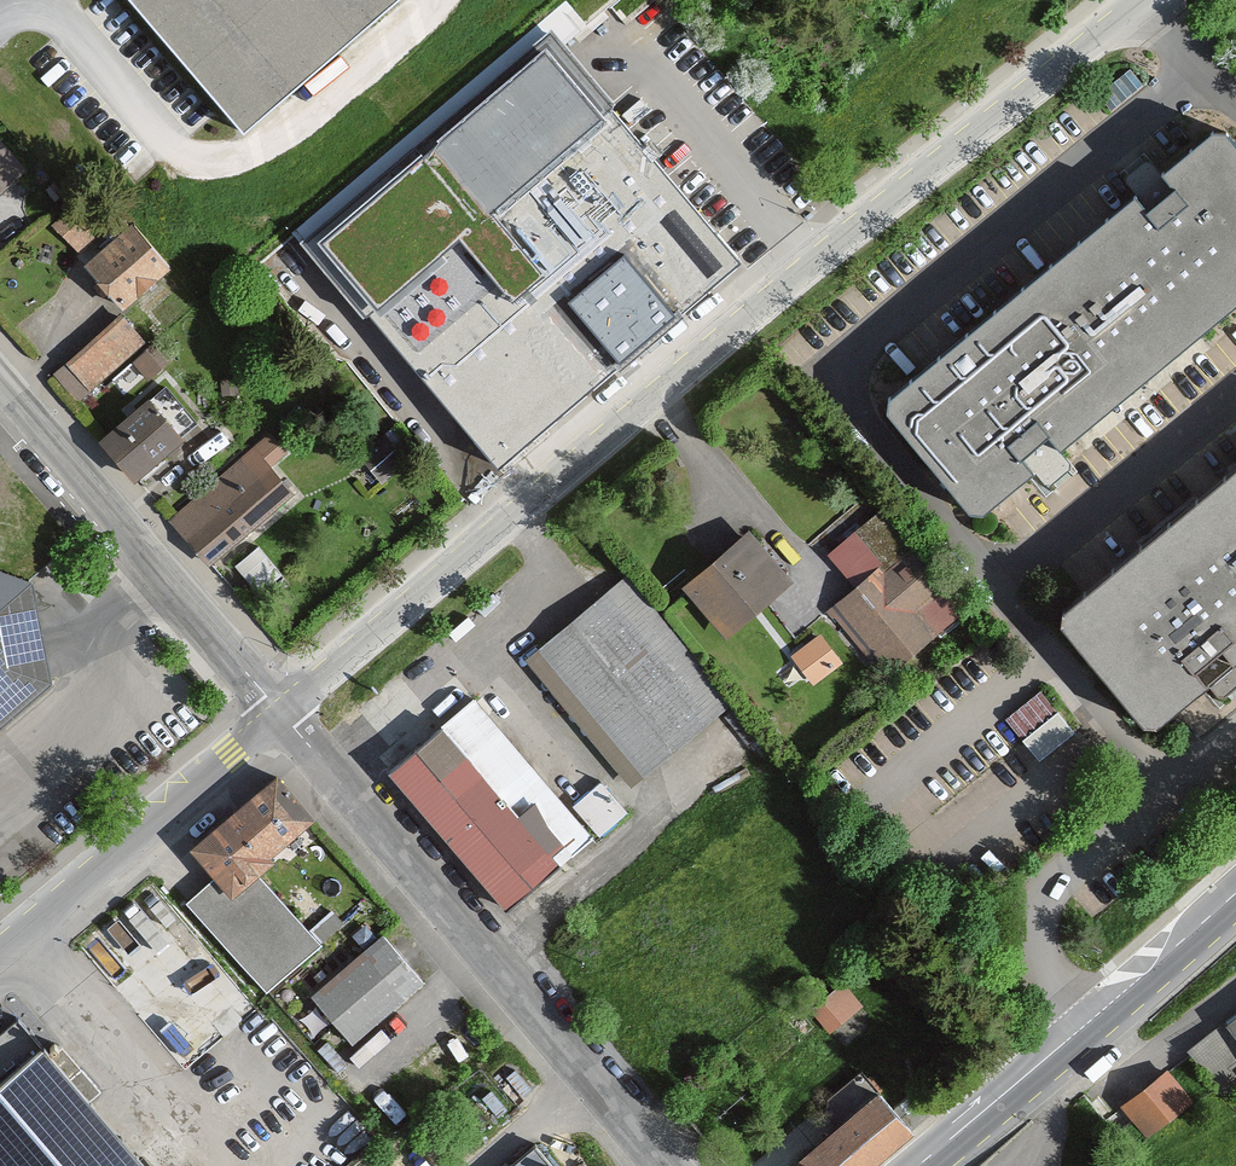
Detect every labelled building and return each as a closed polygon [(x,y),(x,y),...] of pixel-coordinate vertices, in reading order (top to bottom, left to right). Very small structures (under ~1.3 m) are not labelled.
[(244,143),(412,0),(122,0),(244,143)] [(736,259),(607,107),(365,313),(494,465),(736,259)] [(1235,311),(1235,141),(1216,116),(1047,253),(1151,380),(1235,311)] [(0,127),(0,196),(35,164),(0,127)] [(135,229),(87,271),(127,317),(174,275),(135,229)] [(1151,380),(1047,253),(875,385),(980,519),(1151,380)] [(139,351),(112,322),(57,372),(85,402),(139,351)] [(143,398),(97,441),(136,483),(182,439),(143,398)] [(252,448),(270,468),(290,451),(273,431),(252,448)] [(252,448),(166,522),(205,567),(291,493),(270,468),(252,448)] [(1225,470),(1235,484),(1235,460),(1225,470)] [(1225,470),(1052,616),(1147,732),(1235,655),(1235,484),(1225,470)] [(727,637),(789,583),(743,530),(681,585),(727,637)] [(881,672),(959,603),(898,533),(820,602),(881,672)] [(49,681),(26,580),(0,571),(0,723),(49,681)] [(825,634),(796,655),(814,679),(843,657),(825,634)] [(1074,731),(1057,710),(1023,737),(1040,758),(1074,731)] [(274,780),(270,775),(185,849),(210,879),(229,900),(257,876),(314,827),(274,780)] [(229,900),(210,879),(184,902),(263,994),(318,947),(257,876),(229,900)] [(148,882),(72,948),(183,1076),(259,1011),(148,882)] [(423,984),(380,935),(307,998),(350,1047),(423,984)] [(853,1017),(830,993),(811,1012),(834,1035),(853,1017)] [(1189,1048),(1226,1094),(1235,1087),(1235,1009),(1189,1048)] [(0,1032),(0,1165),(140,1165),(89,1108),(102,1097),(25,1010),(0,1032)] [(1195,1105),(1165,1070),(1121,1106),(1150,1142),(1195,1105)] [(873,1090),(784,1165),(870,1165),(909,1133),(873,1090)] [(537,1143),(510,1165),(556,1165),(537,1143)]
